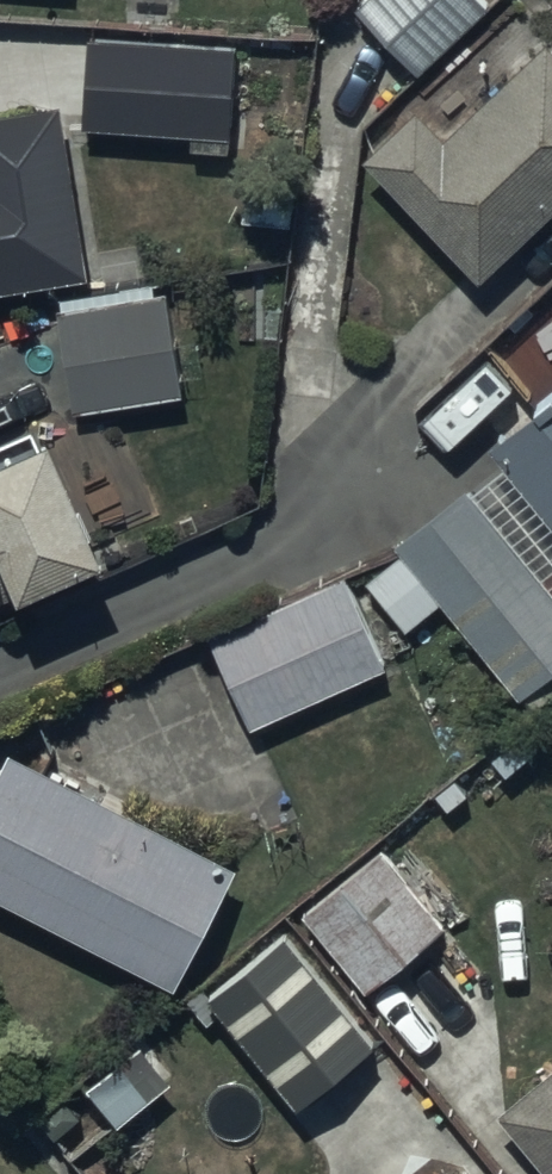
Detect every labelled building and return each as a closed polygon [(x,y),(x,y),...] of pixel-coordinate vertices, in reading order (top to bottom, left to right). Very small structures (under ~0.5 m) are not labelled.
[(485,0),(355,0),(352,3),(412,68),(486,0),(485,0)] [(171,35),(85,29),(82,124),(187,127),(187,145),(244,146),(247,47),(237,47),(237,40),(213,39),(213,27),(171,25),(171,35)] [(410,96),(359,153),(479,278),(551,208),(551,43),(543,34),(442,133),(410,96)] [(0,110),(0,288),(83,275),(56,101),(0,110)] [(465,482),(393,539),(399,546),(363,574),(405,627),(439,601),(514,695),(551,665),(551,274),(447,372),(496,429),(485,441),(545,512),(510,539),(465,482)] [(96,298),(55,304),(70,408),(183,392),(168,288),(146,292),(144,280),(94,287),(96,298)] [(100,548),(45,424),(37,428),(31,414),(0,428),(0,592),(100,548)] [(209,627),(249,721),(383,664),(342,569),(319,579),(309,554),(273,570),(284,595),(209,627)] [(0,759),(0,892),(174,983),(238,861),(9,742),(0,759)] [(382,844),(302,909),(364,987),(445,923),(382,844)] [(284,928),(206,989),(292,1100),(370,1039),(284,928)] [(496,1107),(549,1173),(551,1173),(551,1063),(496,1107)] [(457,1159),(439,1173),(469,1173),(457,1159)]
